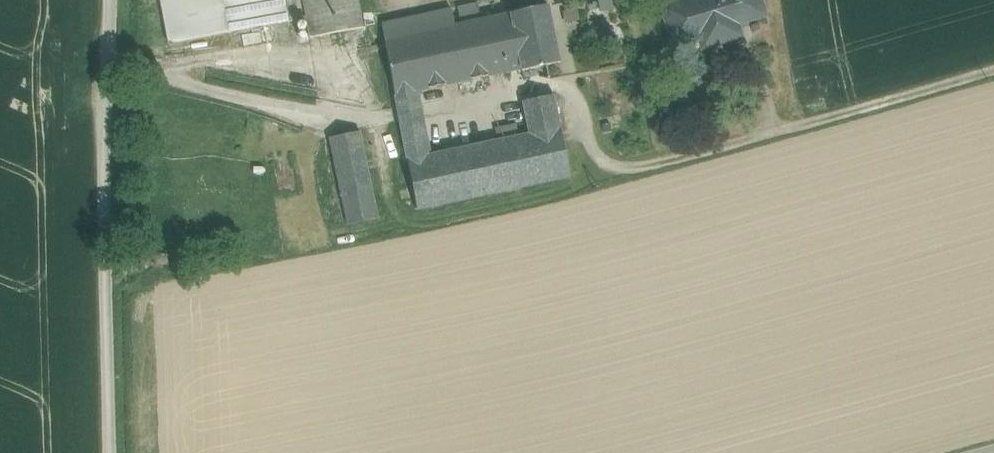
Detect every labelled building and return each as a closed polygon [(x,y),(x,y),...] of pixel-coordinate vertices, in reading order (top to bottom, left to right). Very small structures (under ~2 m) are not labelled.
[(169,44),(287,21),(283,0),(161,0),(169,44)] [(311,37),(362,27),(357,0),(304,0),(311,37)] [(666,7),(670,20),(666,22),(671,39),(676,42),(685,39),(688,34),(705,30),(710,46),(741,37),(736,21),(760,14),(756,0),(690,0),(666,7)] [(547,5),(510,13),(521,68),(522,70),(559,62),(547,5)] [(450,8),(381,23),(385,40),(384,41),(395,95),(397,108),(418,104),(415,91),(521,68),(510,13),(454,25),(450,8)] [(522,77),(525,93),(532,91),(533,96),(552,92),(548,72),(522,77)] [(553,95),(523,101),(529,133),(560,127),(553,95)] [(418,104),(397,108),(400,122),(420,118),(418,104)] [(516,123),(494,127),(497,139),(518,134),(516,123)] [(529,133),(407,160),(416,210),(570,177),(560,127),(529,133)] [(359,131),(329,138),(347,225),(378,218),(359,131)]
